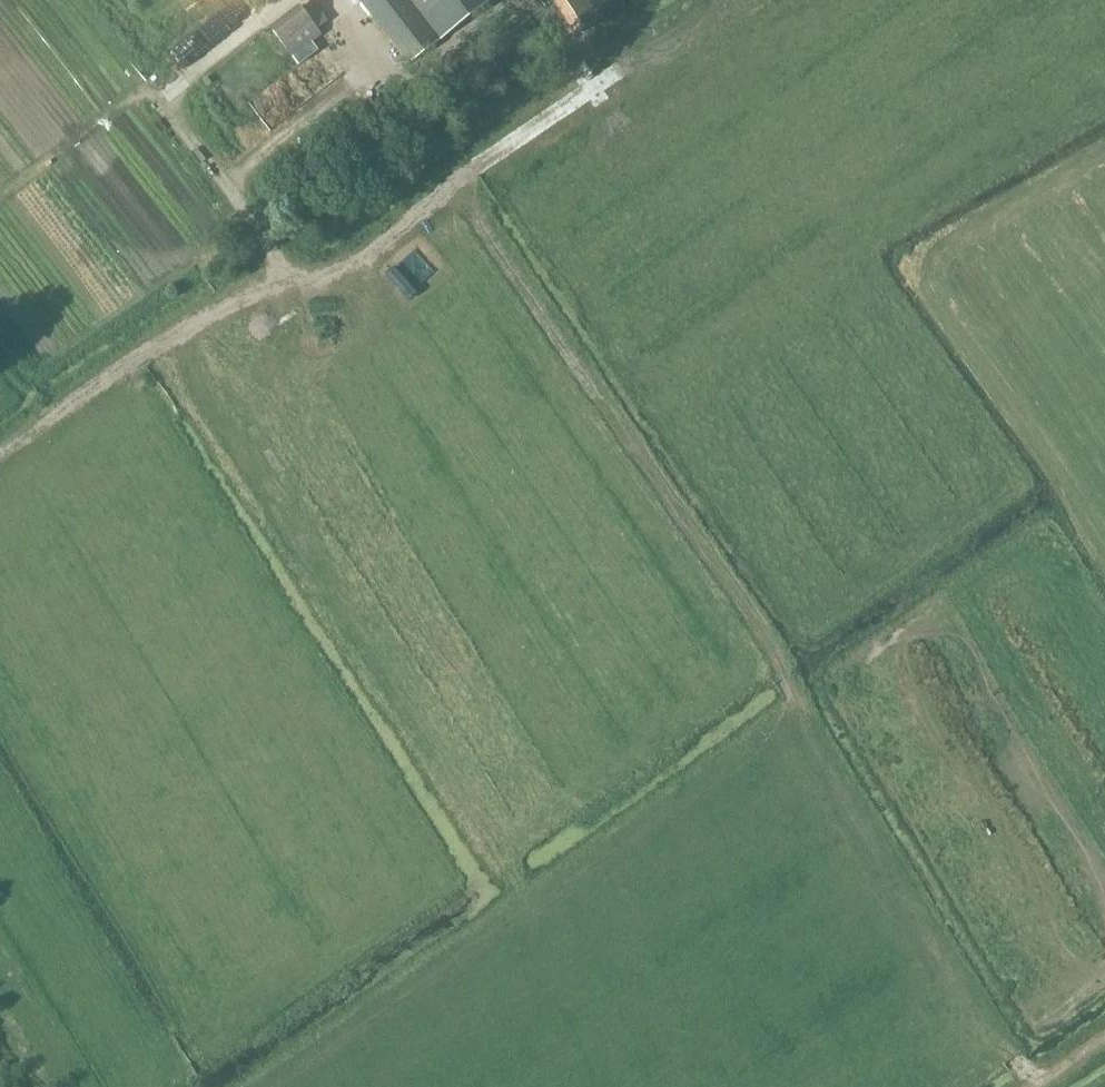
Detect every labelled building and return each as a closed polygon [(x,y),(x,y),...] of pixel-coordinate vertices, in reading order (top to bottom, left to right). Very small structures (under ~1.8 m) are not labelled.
[(407,65),(491,0),(358,0),(407,65)] [(574,35),(580,31),(607,14),(599,0),(553,0),(552,1),(574,35)] [(299,6),(270,29),(274,34),(298,65),(299,66),(318,51),(311,42),(321,34),(317,29),(328,21),(315,5),(304,13),(299,6)]
